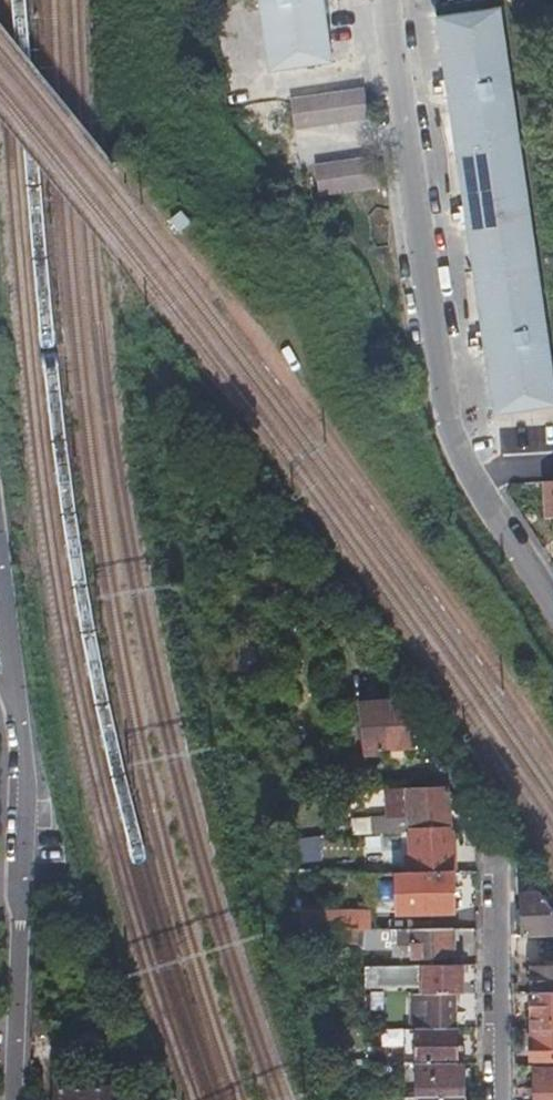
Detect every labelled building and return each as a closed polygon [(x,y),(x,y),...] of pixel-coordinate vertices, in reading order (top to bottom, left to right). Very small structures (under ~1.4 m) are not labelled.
[(269,70),(333,61),(326,14),(337,12),(335,0),(258,0),(269,70)] [(491,413),(552,404),(552,380),(498,9),(434,18),(442,81),(434,83),(437,102),(445,101),(460,210),(451,211),(454,229),(464,227),(480,334),(470,335),(473,355),(483,353),(491,413)] [(293,131),(368,119),(363,88),(289,99),(293,131)] [(318,198),(379,189),(374,156),(313,166),(318,198)] [(544,483),(546,519),(552,519),(552,482),(544,483)] [(381,749),(398,749),(415,748),(414,727),(397,703),(359,706),(364,757),(381,756),(381,749)] [(389,789),(410,788),(414,788),(413,771),(388,772),(389,789)] [(396,828),(412,827),(447,827),(446,787),(414,788),(410,788),(411,812),(395,812),(396,828)] [(447,827),(412,827),(413,870),(449,870),(447,829),(447,827)] [(449,870),(413,870),(396,870),(397,898),(425,898),(425,914),(457,913),(455,870),(449,870)] [(552,931),(552,911),(540,893),(522,893),(523,932),(552,931)] [(425,898),(397,898),(397,914),(425,914),(425,898)] [(375,944),(375,947),(375,950),(394,950),(394,958),(457,958),(456,928),(356,929),(355,944),(375,944)] [(523,945),(538,945),(552,945),(552,931),(523,932),(523,945)] [(425,1028),(459,1028),(458,994),(465,994),(464,964),(418,964),(417,978),(424,978),(424,995),(425,1028)] [(416,965),(362,965),(362,990),(416,990),(416,965)] [(532,990),(552,990),(552,965),(532,965),(532,990)] [(532,990),(532,1027),(552,1027),(552,990),(532,990)] [(412,995),(412,1028),(416,1028),(425,1028),(424,995),(412,995)] [(552,1066),(552,1027),(532,1027),(533,1040),(529,1041),(530,1054),(533,1055),(533,1066),(552,1066)] [(417,1065),(459,1064),(459,1028),(425,1028),(416,1028),(417,1065)] [(462,1064),(459,1064),(417,1065),(417,1097),(462,1097),(462,1064)] [(533,1066),(534,1099),(552,1099),(552,1066),(533,1066)] [(118,1090),(53,1087),(53,1099),(118,1099),(118,1090)]
